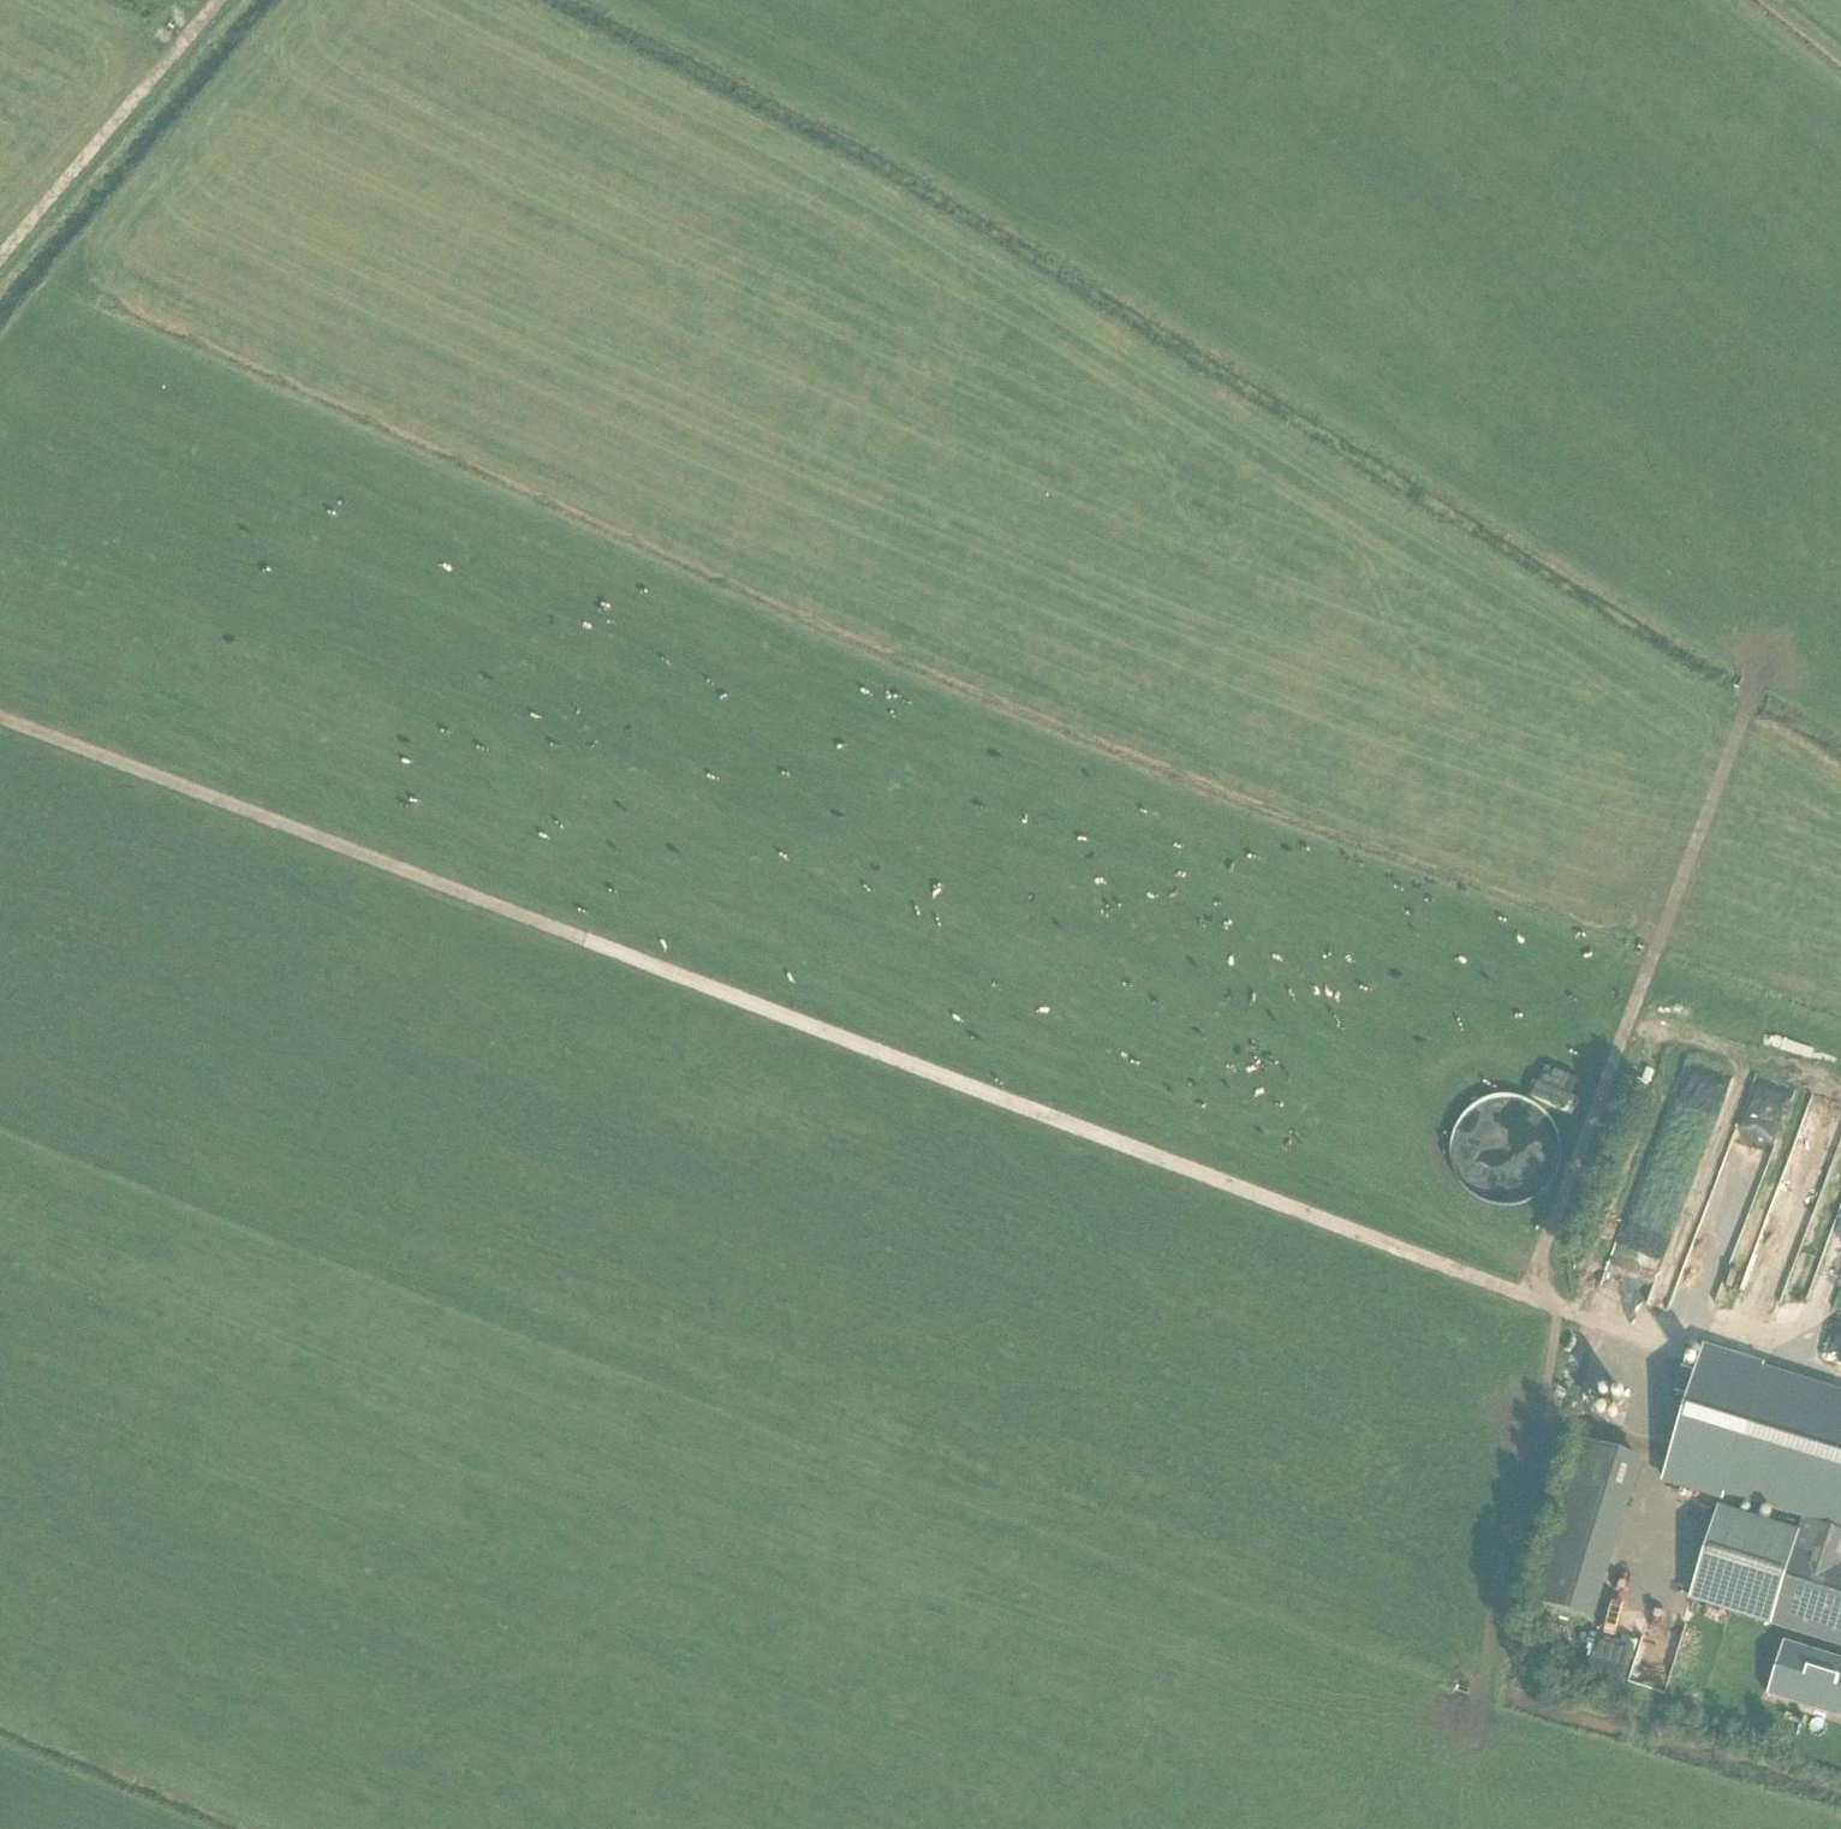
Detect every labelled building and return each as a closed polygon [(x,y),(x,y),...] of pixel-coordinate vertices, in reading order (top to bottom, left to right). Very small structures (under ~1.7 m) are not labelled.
[(1729,1611),(1840,1646),(1840,1399),(1761,1374),(1739,1444),(1720,1439),(1712,1466),(1731,1472),(1724,1492),(1824,1523),(1823,1527),(1801,1520),(1797,1531),(1718,1507),(1689,1599),(1729,1611)]
